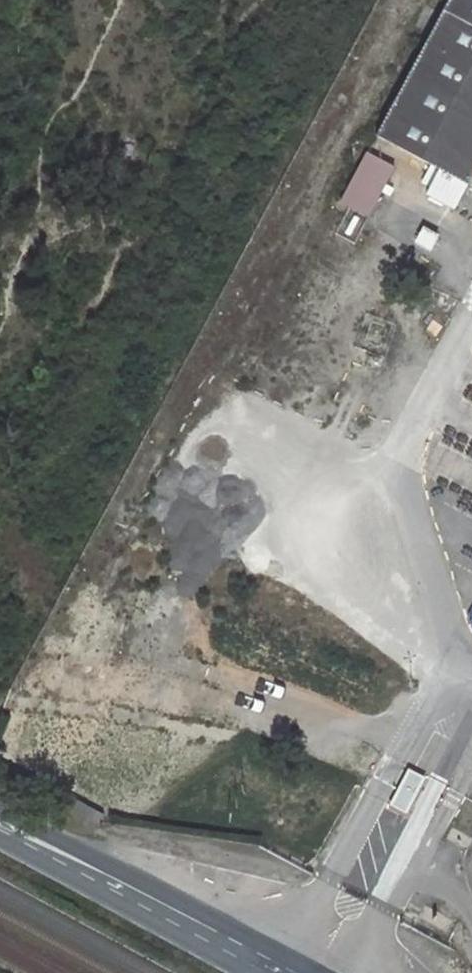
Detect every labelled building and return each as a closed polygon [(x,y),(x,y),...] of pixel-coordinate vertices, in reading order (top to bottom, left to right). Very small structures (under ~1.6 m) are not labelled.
[(380,141),(439,173),(468,188),(471,180),(471,0),(456,0),(380,141)] [(370,159),(344,206),(372,221),(397,173),(370,159)] [(468,188),(439,173),(426,197),(455,212),(468,188)] [(406,772),(387,806),(403,815),(421,780),(406,772)]
